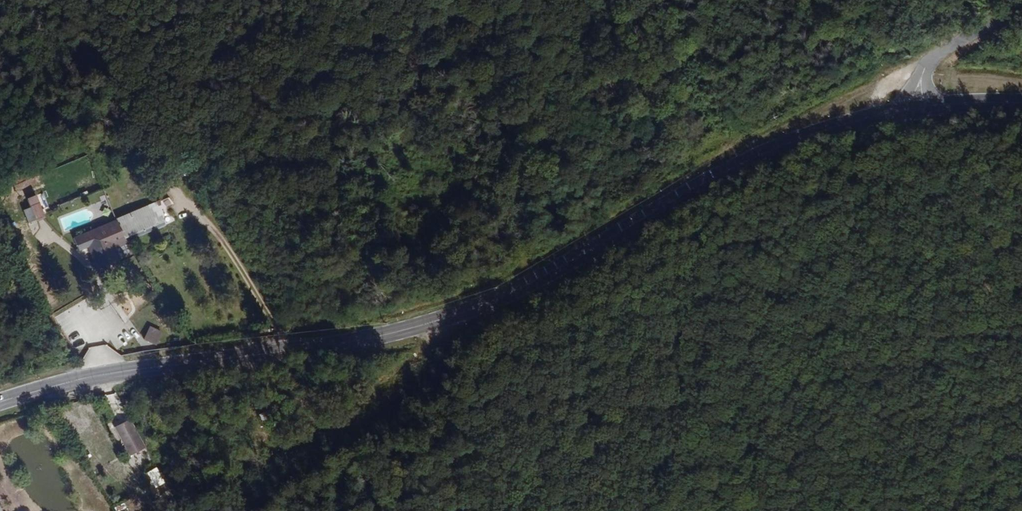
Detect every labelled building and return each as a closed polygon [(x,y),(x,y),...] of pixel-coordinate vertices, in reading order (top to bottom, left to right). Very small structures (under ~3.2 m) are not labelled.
[(36,194),(44,211),(47,210),(54,207),(45,190),(36,194)] [(92,251),(126,237),(118,220),(102,227),(101,225),(80,234),(82,239),(90,246),(92,251)] [(157,345),(164,331),(151,325),(144,339),(157,345)] [(263,422),(274,418),(270,410),(260,414),(263,422)] [(116,425),(128,456),(146,449),(133,418),(116,425)]
